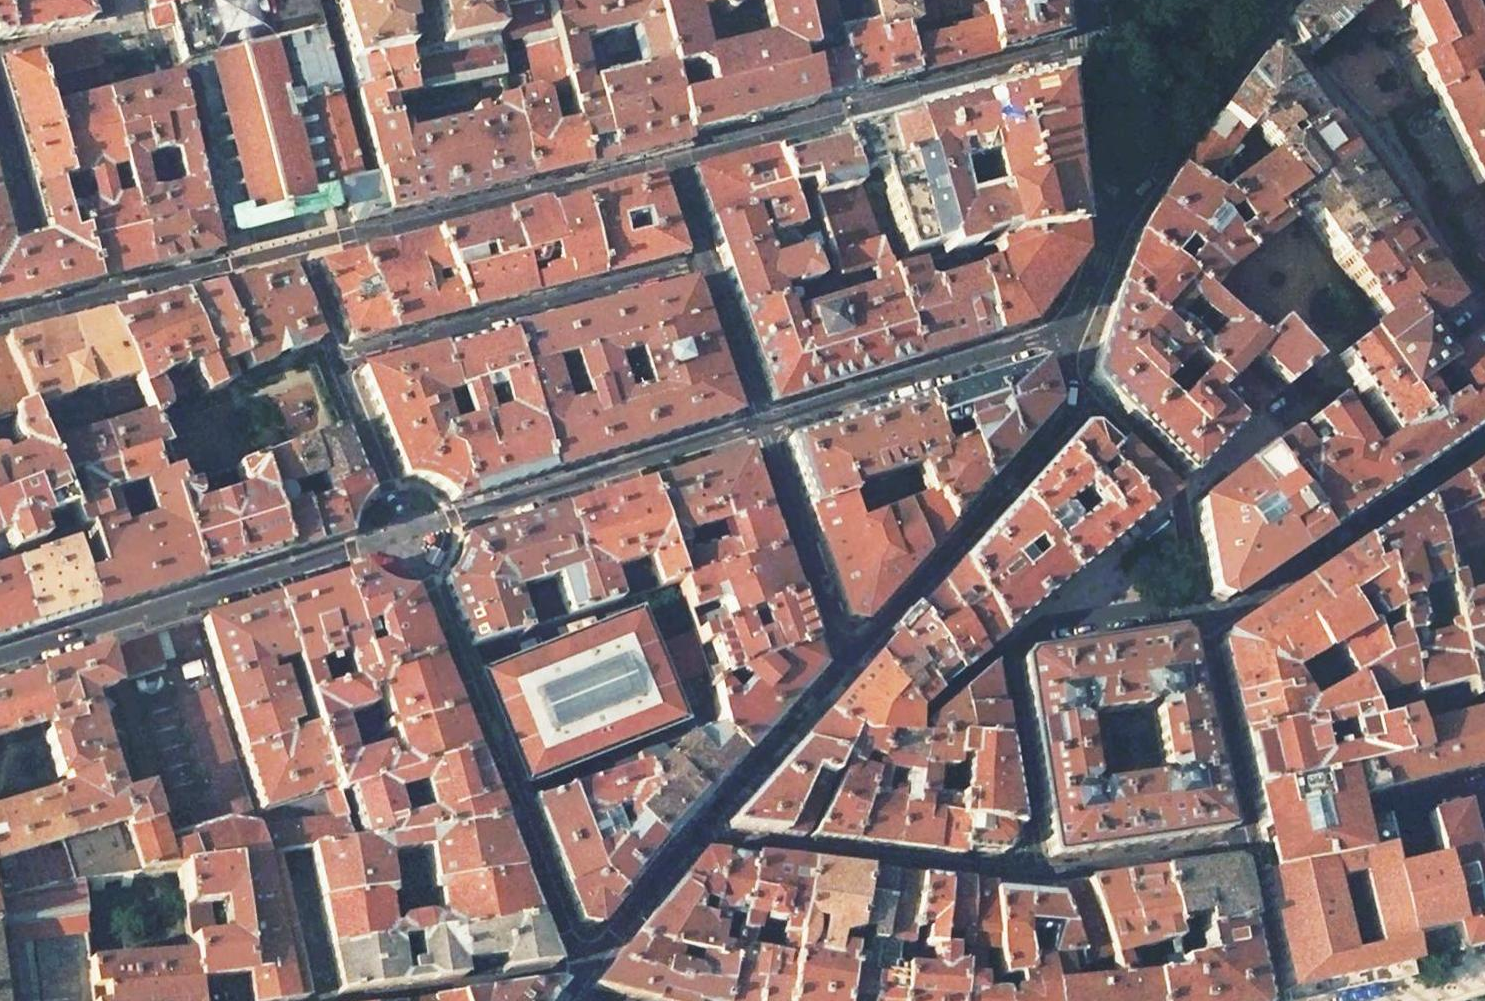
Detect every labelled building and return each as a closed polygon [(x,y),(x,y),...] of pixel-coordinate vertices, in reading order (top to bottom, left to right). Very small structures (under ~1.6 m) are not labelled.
[(88,24),(82,0),(10,0),(0,1),(0,40),(88,24)] [(88,24),(98,22),(113,19),(108,0),(82,0),(88,24)] [(185,7),(184,3),(194,1),(199,0),(147,0),(153,31),(170,26),(167,11),(185,7)] [(167,11),(170,26),(180,65),(187,64),(189,75),(199,119),(207,158),(220,218),(222,226),(221,226),(222,232),(235,229),(235,230),(238,230),(238,232),(279,222),(318,213),(318,211),(320,210),(320,209),(333,206),(331,200),(345,197),(351,223),(353,223),(375,218),(385,216),(375,176),(365,178),(355,180),(343,133),(328,72),(318,31),(313,12),(310,0),(199,0),(194,1),(184,3),(185,7),(167,11)] [(348,63),(404,54),(405,54),(397,0),(331,0),(333,8),(348,63)] [(495,37),(489,9),(500,7),(499,0),(431,0),(439,48),(495,37)] [(567,94),(547,0),(542,0),(500,7),(489,9),(495,37),(502,70),(526,64),(533,94),(508,100),(526,182),(583,169),(574,125),(550,130),(543,99),(567,94)] [(654,0),(614,0),(576,6),(574,0),(547,0),(567,94),(574,125),(583,169),(684,145),(682,137),(673,95),(667,66),(654,0)] [(667,66),(677,65),(681,84),(683,94),(673,95),(682,137),(752,119),(812,104),(807,69),(792,72),(790,58),(805,56),(796,0),(755,0),(764,42),(699,59),(690,15),(753,0),(654,0),(667,66)] [(806,67),(807,69),(812,104),(828,100),(912,78),(904,46),(902,38),(901,31),(876,36),(873,24),(835,32),(828,0),(829,0),(796,0),(805,56),(815,54),(817,65),(806,67)] [(910,26),(907,0),(869,0),(873,24),(876,36),(901,31),(902,38),(907,35),(904,30),(910,26)] [(910,26),(938,20),(944,19),(959,15),(985,10),(983,0),(907,0),(910,26)] [(1058,40),(1057,25),(1054,0),(983,0),(985,10),(992,57),(1058,40)] [(1289,18),(1288,21),(1310,52),(1354,17),(1362,11),(1351,0),(1307,0),(1289,18)] [(1375,0),(1351,0),(1362,11),(1375,0)] [(1484,71),(1484,44),(1464,0),(1375,0),(1362,11),(1354,17),(1368,35),(1371,33),(1406,7),(1413,23),(1422,41),(1424,45),(1427,51),(1416,56),(1417,57),(1418,61),(1435,95),(1484,71)] [(949,36),(904,46),(912,78),(992,57),(985,10),(959,15),(962,30),(948,33),(949,36)] [(944,19),(948,33),(962,30),(959,15),(944,19)] [(938,20),(910,26),(916,36),(941,31),(938,20)] [(609,56),(644,49),(640,28),(581,38),(590,86),(614,81),(609,56)] [(412,94),(504,77),(502,70),(495,37),(439,48),(405,54),(404,54),(412,94)] [(1119,59),(1128,68),(1141,53),(1144,46),(1137,40),(1119,59)] [(91,43),(34,55),(44,96),(102,84),(96,61),(91,43)] [(162,47),(96,61),(102,84),(105,98),(173,80),(166,45),(162,47)] [(1220,112),(1243,132),(1251,123),(1275,153),(1269,158),(1293,192),(1290,194),(1302,212),(1337,261),(1390,223),(1387,219),(1384,215),(1329,137),(1271,55),(1270,53),(1265,53),(1252,69),(1225,106),(1222,110),(1220,112)] [(388,98),(412,94),(404,54),(348,63),(350,72),(362,123),(393,118),(388,98)] [(67,182),(48,111),(44,96),(34,55),(0,63),(0,79),(42,242),(25,247),(9,251),(0,216),(0,308),(22,303),(33,300),(39,298),(55,294),(92,286),(79,236),(69,239),(62,216),(74,213),(67,182)] [(1416,56),(1406,61),(1424,97),(1435,95),(1418,61),(1416,56)] [(1435,95),(1424,97),(1469,188),(1475,185),(1478,191),(1484,204),(1484,71),(1435,95)] [(189,75),(174,79),(184,123),(199,119),(189,75)] [(173,80),(105,98),(127,184),(143,179),(139,164),(147,159),(163,155),(173,155),(176,171),(193,166),(192,161),(184,123),(174,79),(173,80)] [(850,178),(852,177),(876,171),(903,256),(941,247),(944,258),(966,252),(993,245),(1006,241),(1073,230),(1074,229),(1067,155),(1060,80),(836,136),(850,178)] [(79,236),(92,286),(99,284),(150,272),(127,184),(105,98),(48,111),(67,182),(84,178),(92,210),(74,213),(79,236)] [(398,139),(393,118),(362,123),(363,126),(369,153),(375,176),(385,216),(406,211),(484,192),(526,182),(508,100),(492,104),(496,116),(473,122),(472,116),(467,117),(465,110),(412,122),(414,130),(410,131),(410,136),(398,139)] [(1216,189),(1248,157),(1233,145),(1243,132),(1220,112),(1198,142),(1186,158),(1181,164),(1174,175),(1192,188),(1193,187),(1209,201),(1221,192),(1216,189)] [(770,152),(797,227),(805,249),(810,263),(830,257),(874,241),(852,177),(850,178),(836,136),(770,152)] [(760,207),(761,211),(770,236),(797,227),(770,152),(770,151),(691,171),(709,224),(749,211),(760,207)] [(207,158),(192,161),(193,166),(207,229),(221,226),(222,226),(220,218),(207,158)] [(1228,219),(1242,232),(1229,242),(1241,258),(1300,214),(1302,212),(1290,194),(1293,192),(1269,158),(1221,192),(1209,201),(1221,212),(1228,219)] [(143,179),(127,184),(150,272),(189,262),(212,256),(213,254),(207,229),(193,166),(176,171),(180,186),(171,191),(156,195),(147,195),(143,179)] [(1210,224),(1221,212),(1209,201),(1193,187),(1192,188),(1174,175),(1151,212),(1134,238),(1253,350),(1273,327),(1216,276),(1241,258),(1229,242),(1218,231),(1210,224)] [(677,258),(651,181),(579,199),(597,279),(671,259),(677,258)] [(501,219),(515,260),(487,267),(476,270),(449,277),(465,313),(529,296),(597,279),(579,199),(501,219)] [(767,262),(751,215),(749,211),(709,224),(738,310),(781,299),(778,290),(786,288),(788,297),(796,295),(793,287),(816,279),(810,263),(805,249),(767,262)] [(761,211),(751,215),(767,262),(805,249),(797,227),(770,236),(761,211)] [(484,255),(487,267),(515,260),(501,219),(432,236),(449,277),(476,270),(472,258),(484,255)] [(1228,219),(1218,231),(1229,242),(1242,232),(1228,219)] [(1364,299),(1417,262),(1409,251),(1390,223),(1337,261),(1364,299)] [(992,266),(972,272),(991,336),(1024,326),(1076,256),(1073,230),(1006,241),(993,245),(997,259),(992,266)] [(360,254),(393,332),(465,313),(449,277),(432,236),(360,254)] [(1253,350),(1134,238),(1115,292),(1186,355),(1205,372),(1220,385),(1233,372),(1235,373),(1250,355),(1278,389),(1289,380),(1307,365),(1309,363),(1274,326),(1273,327),(1253,350)] [(787,304),(788,297),(781,299),(738,310),(770,404),(915,359),(889,274),(887,272),(877,241),(874,242),(874,241),(830,257),(837,279),(871,268),(878,293),(787,321),(785,315),(789,313),(787,304)] [(997,259),(993,245),(966,252),(972,272),(992,266),(997,259)] [(941,247),(903,256),(908,269),(918,266),(944,258),(941,247)] [(939,270),(944,279),(972,272),(966,252),(944,258),(918,266),(920,275),(939,270)] [(318,265),(348,343),(393,332),(360,254),(318,265)] [(1434,318),(1449,307),(1446,303),(1441,296),(1433,284),(1417,262),(1364,299),(1381,324),(1365,336),(1362,337),(1378,357),(1413,331),(1415,332),(1419,329),(1434,318)] [(920,275),(918,266),(908,269),(889,274),(915,359),(991,336),(972,272),(944,279),(930,283),(922,280),(920,275)] [(249,281),(215,290),(241,356),(247,370),(275,358),(271,349),(286,343),(289,353),(318,341),(288,272),(249,281)] [(831,275),(816,279),(793,287),(796,295),(788,297),(787,304),(801,300),(818,295),(820,292),(835,288),(831,275)] [(633,354),(645,390),(640,392),(630,395),(645,442),(655,439),(731,416),(687,287),(606,308),(603,309),(619,359),(621,358),(633,354)] [(212,291),(180,299),(218,388),(225,387),(226,385),(227,385),(220,367),(219,365),(239,357),(241,356),(215,290),(212,291)] [(1115,292),(1088,378),(1140,428),(1164,400),(1153,389),(1186,355),(1115,292)] [(159,378),(181,368),(191,367),(193,378),(194,381),(196,384),(203,394),(218,388),(180,299),(149,307),(107,317),(133,378),(143,402),(148,416),(166,411),(161,400),(159,396),(158,393),(151,384),(159,378)] [(630,395),(621,398),(610,362),(619,359),(603,309),(506,334),(517,375),(545,473),(645,442),(630,395)] [(107,317),(63,328),(83,394),(101,389),(133,378),(107,317)] [(57,329),(53,331),(62,368),(55,370),(67,400),(78,396),(83,394),(63,328),(57,329)] [(26,409),(27,413),(67,400),(55,370),(62,368),(53,331),(0,344),(0,347),(26,409)] [(1415,332),(1413,331),(1378,357),(1382,363),(1399,387),(1403,394),(1410,389),(1417,384),(1429,375),(1434,372),(1438,369),(1439,369),(1436,364),(1437,364),(1426,348),(1415,332)] [(1471,400),(1484,421),(1484,331),(1484,332),(1442,360),(1471,400)] [(457,394),(517,375),(506,334),(438,352),(449,396),(457,394)] [(1411,474),(1449,448),(1484,424),(1484,421),(1471,400),(1459,408),(1452,398),(1435,410),(1424,395),(1417,384),(1410,389),(1403,394),(1399,387),(1382,363),(1378,357),(1362,337),(1335,357),(1366,404),(1368,408),(1388,439),(1411,474)] [(12,413),(26,409),(0,347),(0,417),(12,413)] [(445,492),(454,502),(466,498),(445,431),(446,430),(436,400),(450,397),(449,396),(438,352),(359,372),(382,429),(401,478),(407,479),(418,480),(434,486),(445,492)] [(1250,355),(1235,373),(1261,404),(1262,402),(1278,389),(1250,355)] [(1459,408),(1471,400),(1442,360),(1437,364),(1436,364),(1439,369),(1438,376),(1442,383),(1452,398),(1459,408)] [(963,440),(962,440),(983,484),(1050,408),(1037,364),(979,382),(921,400),(931,432),(932,432),(958,424),(963,440)] [(1164,400),(1140,428),(1149,437),(1188,475),(1189,474),(1207,456),(1236,426),(1210,395),(1220,385),(1205,372),(1171,406),(1164,400)] [(1261,404),(1235,373),(1233,372),(1220,385),(1210,395),(1236,426),(1258,407),(1258,406),(1261,404)] [(467,424),(446,430),(445,431),(466,498),(545,473),(517,375),(457,394),(467,424)] [(133,378),(101,389),(108,413),(143,402),(133,378)] [(1435,387),(1424,395),(1435,410),(1452,398),(1442,383),(1435,387)] [(962,440),(937,448),(932,432),(931,432),(921,400),(895,408),(914,466),(925,497),(930,495),(948,524),(983,484),(962,440)] [(1306,499),(1297,504),(1302,511),(1319,536),(1390,488),(1366,454),(1332,400),(1305,419),(1317,436),(1325,448),(1308,460),(1300,448),(1288,431),(1284,434),(1285,435),(1262,451),(1287,489),(1295,483),(1306,499)] [(839,425),(784,442),(806,508),(847,497),(844,488),(860,483),(914,466),(895,408),(839,425)] [(12,413),(12,422),(11,428),(12,432),(15,439),(18,442),(23,445),(25,448),(27,451),(0,461),(0,493),(21,549),(39,542),(33,525),(68,510),(67,506),(43,449),(27,413),(26,409),(12,413)] [(95,433),(89,435),(107,494),(108,494),(110,494),(141,484),(141,483),(166,475),(148,416),(105,430),(95,433)] [(1300,448),(1317,436),(1305,419),(1288,431),(1300,448)] [(1093,472),(1107,461),(1105,458),(1111,450),(1089,428),(1079,429),(1060,449),(1087,478),(1093,472)] [(341,429),(283,451),(294,484),(313,477),(318,490),(359,475),(341,429)] [(89,435),(43,449),(67,506),(107,494),(89,435)] [(1366,454),(1390,488),(1401,481),(1411,474),(1388,439),(1377,446),(1366,454)] [(1168,494),(1117,445),(1111,450),(1105,458),(1107,461),(1113,469),(1146,515),(1169,496),(1169,495),(1168,494)] [(1035,523),(1072,576),(1080,569),(1145,515),(1146,515),(1113,469),(1099,479),(1093,472),(1087,478),(1060,449),(1018,497),(1035,523)] [(315,544),(299,497),(294,484),(283,451),(258,460),(257,461),(285,553),(315,544)] [(1223,483),(1195,505),(1196,509),(1202,550),(1209,596),(1223,601),(1313,540),(1319,536),(1302,511),(1297,504),(1287,489),(1262,451),(1223,483)] [(677,582),(778,550),(745,454),(646,484),(677,582)] [(1420,503),(1442,582),(1452,632),(1464,687),(1466,702),(1482,693),(1484,692),(1484,682),(1482,668),(1484,667),(1484,592),(1458,598),(1446,554),(1484,540),(1484,458),(1420,503)] [(248,490),(189,508),(188,504),(191,502),(192,501),(193,500),(194,497),(194,495),(191,486),(172,493),(198,580),(285,553),(257,461),(234,470),(238,482),(241,485),(242,486),(246,486),(248,490)] [(223,474),(201,482),(204,491),(207,492),(224,486),(226,483),(223,474)] [(107,494),(67,506),(68,510),(76,529),(87,528),(100,571),(81,577),(92,613),(145,596),(198,580),(172,493),(166,475),(141,483),(141,484),(152,519),(122,529),(119,530),(108,494),(107,494)] [(360,500),(366,494),(359,475),(318,490),(299,497),(315,544),(348,534),(351,519),(355,509),(360,500)] [(621,528),(632,564),(645,561),(654,590),(677,582),(646,484),(608,496),(618,529),(621,528)] [(1,535),(8,554),(21,549),(0,493),(0,535),(1,535)] [(861,523),(857,525),(847,497),(806,508),(837,600),(844,619),(859,623),(874,607),(879,611),(951,528),(948,524),(930,495),(925,497),(861,523)] [(617,569),(632,564),(621,528),(618,529),(608,496),(604,497),(600,498),(610,532),(607,533),(617,569)] [(1018,497),(960,561),(986,610),(1000,636),(1002,634),(1003,633),(1045,598),(1071,576),(1072,576),(1035,523),(1018,497)] [(617,569),(607,533),(610,532),(600,498),(582,504),(563,510),(593,609),(616,602),(606,572),(617,569)] [(1419,589),(1442,582),(1420,503),(1357,545),(1365,567),(1378,565),(1392,605),(1393,610),(1398,636),(1408,689),(1410,698),(1442,691),(1448,704),(1452,711),(1466,702),(1464,687),(1452,632),(1432,639),(1415,643),(1413,635),(1416,634),(1418,625),(1413,605),(1407,598),(1411,591),(1419,589)] [(68,510),(33,525),(39,542),(67,532),(76,529),(68,510)] [(563,510),(516,524),(534,585),(551,579),(562,618),(593,609),(563,510)] [(512,592),(534,585),(516,524),(505,528),(517,566),(504,570),(512,592)] [(76,529),(67,532),(72,547),(81,577),(100,571),(87,528),(76,529)] [(505,528),(465,540),(464,550),(461,561),(458,565),(456,569),(448,578),(442,584),(448,599),(468,647),(469,647),(524,630),(519,615),(512,592),(504,570),(517,566),(505,528)] [(21,549),(8,554),(12,566),(72,547),(67,532),(39,542),(21,549)] [(1357,630),(1345,610),(1350,607),(1361,600),(1375,622),(1393,610),(1392,605),(1378,565),(1365,567),(1357,545),(1222,636),(1218,647),(1237,734),(1363,708),(1361,699),(1386,693),(1408,689),(1398,636),(1387,633),(1382,635),(1381,636),(1380,637),(1380,638),(1381,640),(1378,641),(1368,626),(1365,625),(1362,626),(1357,630)] [(72,547),(12,566),(33,630),(63,621),(92,613),(81,577),(72,547)] [(722,609),(727,621),(792,594),(778,550),(677,582),(687,612),(687,611),(712,601),(721,606),(722,609)] [(986,610),(960,561),(938,586),(961,624),(986,610)] [(0,570),(0,641),(33,630),(12,566),(0,570)] [(366,580),(359,573),(340,579),(356,629),(371,624),(373,636),(360,644),(371,676),(431,659),(408,596),(391,594),(379,589),(366,580)] [(345,661),(351,682),(371,676),(360,644),(356,629),(340,579),(275,599),(293,658),(304,696),(319,691),(313,670),(311,664),(343,656),(345,661)] [(535,609),(519,615),(524,630),(562,618),(551,579),(534,585),(538,600),(535,609)] [(677,722),(715,707),(710,683),(694,634),(687,612),(677,582),(654,590),(643,593),(627,598),(616,602),(593,609),(562,618),(524,630),(469,647),(481,677),(521,661),(515,646),(557,633),(562,645),(635,616),(677,722)] [(623,587),(627,598),(643,593),(639,582),(623,587)] [(1419,589),(1432,639),(1452,632),(1442,582),(1419,589)] [(979,654),(961,624),(938,586),(917,610),(956,672),(956,673),(976,656),(979,654)] [(727,621),(694,634),(710,683),(715,681),(732,674),(808,641),(792,594),(727,621)] [(265,667),(272,665),(293,658),(275,599),(202,621),(231,715),(286,699),(279,673),(275,674),(268,677),(265,667)] [(1362,626),(1350,607),(1345,610),(1357,630),(1362,626)] [(692,622),(687,611),(687,612),(694,634),(727,621),(722,609),(692,622)] [(956,672),(917,610),(910,617),(894,635),(932,692),(956,672)] [(1000,636),(986,610),(961,624),(979,654),(993,642),(999,636),(1000,636)] [(1393,610),(1375,622),(1382,632),(1387,633),(1398,636),(1393,610)] [(521,661),(481,677),(480,677),(500,726),(522,783),(597,754),(677,722),(635,616),(562,645),(521,661)] [(743,630),(757,624),(754,617),(740,623),(743,630)] [(254,825),(221,718),(193,624),(187,626),(169,631),(152,636),(162,670),(123,682),(123,681),(112,684),(113,686),(144,789),(152,818),(165,814),(170,832),(175,830),(177,836),(226,821),(254,825)] [(1224,832),(1226,830),(1216,784),(1203,723),(1195,687),(1184,638),(1176,632),(1157,634),(1106,642),(1048,651),(1026,654),(1020,662),(1021,673),(1027,710),(1041,807),(1048,855),(1051,857),(1138,845),(1224,832)] [(932,692),(894,635),(891,638),(872,660),(912,714),(930,696),(933,694),(932,692)] [(162,670),(152,636),(113,648),(123,681),(123,682),(162,670)] [(736,702),(715,681),(710,683),(715,707),(719,729),(743,754),(818,669),(808,641),(732,674),(747,688),(736,702)] [(88,693),(113,686),(112,684),(103,651),(36,672),(50,721),(48,721),(52,732),(44,734),(47,743),(55,771),(107,755),(88,693)] [(314,727),(334,788),(335,793),(470,755),(449,705),(431,659),(371,676),(351,682),(319,691),(304,696),(314,727)] [(864,737),(884,736),(911,737),(911,715),(912,714),(872,660),(821,717),(864,737)] [(345,661),(313,670),(319,691),(351,682),(345,661)] [(992,662),(958,692),(959,695),(966,707),(999,709),(1001,709),(996,681),(993,664),(992,664),(992,662)] [(268,677),(275,674),(272,665),(265,667),(268,677)] [(32,726),(41,724),(48,721),(50,721),(36,672),(0,683),(0,735),(7,733),(16,731),(32,726)] [(1386,693),(1389,703),(1410,698),(1408,689),(1386,693)] [(1389,703),(1386,704),(1391,718),(1403,716),(1403,717),(1448,704),(1442,691),(1410,698),(1389,703)] [(954,739),(1004,741),(999,709),(966,707),(959,695),(921,725),(925,738),(954,739)] [(324,791),(334,788),(314,727),(286,736),(284,728),(294,725),(286,699),(231,715),(260,811),(324,791)] [(1394,758),(1384,720),(1379,705),(1363,708),(1237,734),(1249,791),(1362,765),(1394,758)] [(1384,720),(1394,758),(1362,765),(1365,778),(1374,776),(1378,793),(1484,765),(1484,711),(1408,732),(1403,717),(1403,716),(1391,718),(1384,720)] [(859,753),(876,759),(884,736),(864,737),(821,717),(797,744),(838,756),(847,760),(846,761),(854,764),(859,753)] [(1314,745),(1344,738),(1341,727),(1311,734),(1314,745)] [(666,756),(645,777),(651,803),(662,844),(743,754),(719,729),(679,741),(680,742),(666,756)] [(921,738),(911,737),(884,736),(876,759),(873,771),(850,843),(892,847),(898,808),(912,809),(921,738)] [(934,768),(953,768),(953,767),(953,760),(954,739),(925,738),(921,738),(912,809),(898,808),(892,847),(930,851),(935,814),(965,816),(957,797),(944,795),(942,800),(931,799),(934,768)] [(965,798),(957,797),(965,816),(964,819),(1009,826),(1017,827),(1004,741),(954,739),(953,760),(967,759),(966,764),(965,798)] [(797,744),(725,824),(726,827),(727,831),(801,838),(830,778),(829,777),(838,756),(797,744)] [(666,756),(660,748),(639,755),(643,768),(645,777),(666,756)] [(107,755),(55,771),(57,778),(65,776),(67,781),(68,786),(57,790),(52,791),(56,802),(48,804),(71,884),(81,882),(125,875),(114,835),(125,832),(154,824),(152,818),(144,789),(120,797),(107,755)] [(381,840),(423,834),(497,823),(470,755),(335,793),(351,844),(381,840)] [(962,767),(966,764),(967,759),(953,760),(953,767),(962,767)] [(850,843),(873,771),(854,764),(846,761),(808,839),(850,843)] [(1362,765),(1249,791),(1260,839),(1351,817),(1373,811),(1369,796),(1378,793),(1374,776),(1365,778),(1362,765)] [(643,768),(530,801),(530,802),(546,843),(581,831),(580,828),(600,814),(611,811),(622,807),(625,818),(651,803),(645,777),(643,768)] [(332,818),(255,828),(264,856),(275,854),(308,850),(351,844),(335,793),(334,788),(324,791),(332,818)] [(1,882),(7,901),(71,884),(48,804),(56,802),(52,791),(28,799),(1,806),(5,818),(0,820),(0,883),(1,882)] [(422,795),(392,804),(397,821),(428,816),(422,795)] [(1424,802),(1382,813),(1374,815),(1373,811),(1351,817),(1353,828),(1379,822),(1383,840),(1430,828),(1426,814),(1424,802)] [(628,828),(614,843),(610,839),(596,847),(603,867),(626,889),(662,844),(651,803),(625,818),(628,828)] [(1472,852),(1461,806),(1443,810),(1426,814),(1430,828),(1432,839),(1452,925),(1459,952),(1466,950),(1471,949),(1484,945),(1484,849),(1472,852)] [(614,817),(611,811),(600,814),(603,821),(614,817)] [(165,814),(152,818),(154,824),(155,823),(160,841),(177,836),(175,830),(170,832),(165,814)] [(603,821),(600,814),(580,828),(581,831),(546,843),(549,852),(584,838),(597,871),(621,894),(626,889),(603,867),(596,847),(610,839),(603,821)] [(935,814),(930,851),(961,855),(961,850),(964,819),(965,816),(935,814)] [(1268,873),(1385,849),(1383,840),(1379,822),(1353,828),(1351,817),(1260,839),(1268,873)] [(961,850),(1001,853),(1011,842),(1009,826),(964,819),(961,850)] [(177,836),(160,841),(155,823),(154,824),(125,832),(136,874),(180,868),(232,860),(264,856),(255,828),(254,825),(226,821),(177,836)] [(430,883),(515,870),(512,862),(497,823),(423,834),(425,850),(430,883)] [(1385,849),(1432,839),(1430,828),(1383,840),(1385,849)] [(114,835),(125,875),(136,874),(125,832),(114,835)] [(423,834),(381,840),(383,855),(425,850),(423,834)] [(549,852),(579,927),(595,926),(621,894),(597,871),(584,838),(549,852)] [(1327,980),(1407,962),(1408,962),(1409,962),(1403,936),(1452,925),(1432,839),(1385,849),(1268,873),(1260,875),(1283,990),(1326,980),(1327,980)] [(351,844),(308,850),(319,900),(388,889),(383,855),(381,840),(351,844)] [(248,974),(247,974),(250,1000),(292,1000),(304,999),(275,854),(264,856),(232,860),(248,974)] [(701,854),(674,887),(692,891),(693,892),(693,895),(694,896),(695,897),(697,898),(710,900),(713,890),(722,856),(701,854)] [(722,914),(736,918),(751,860),(722,856),(713,890),(710,900),(703,924),(715,927),(718,928),(722,914)] [(213,935),(190,939),(196,981),(197,981),(247,974),(248,974),(232,860),(180,868),(185,906),(209,903),(227,900),(232,933),(213,935)] [(752,920),(792,926),(807,866),(751,860),(736,918),(733,932),(749,934),(752,920)] [(1198,919),(1200,929),(1245,922),(1238,890),(1234,870),(1230,867),(1226,864),(1156,873),(1171,924),(1187,921),(1198,919)] [(850,947),(834,945),(836,935),(851,932),(852,932),(863,872),(807,866),(792,926),(790,938),(792,938),(790,957),(784,1000),(840,1000),(850,947)] [(84,917),(93,1000),(200,1000),(197,981),(196,981),(190,939),(185,906),(180,868),(136,874),(125,875),(81,882),(84,917)] [(437,891),(441,921),(433,922),(431,920),(429,918),(426,917),(424,917),(403,920),(399,924),(396,928),(387,929),(383,899),(389,896),(388,889),(319,900),(329,948),(534,918),(515,870),(430,883),(431,890),(437,891)] [(868,929),(866,941),(877,943),(890,874),(863,872),(852,932),(858,933),(859,927),(868,929)] [(1152,948),(1177,945),(1174,934),(1171,924),(1156,873),(1082,883),(1108,957),(1135,951),(1152,948)] [(907,947),(910,925),(918,878),(890,874),(877,943),(868,1000),(900,1000),(903,980),(887,979),(889,959),(891,946),(907,947)] [(925,927),(922,948),(928,949),(935,949),(938,949),(940,929),(944,881),(918,878),(910,925),(925,927)] [(940,929),(963,932),(968,932),(967,883),(944,881),(940,929)] [(84,917),(81,882),(71,884),(7,901),(1,882),(0,883),(0,924),(84,917)] [(429,896),(431,890),(430,883),(388,889),(389,896),(394,895),(394,898),(397,900),(429,896)] [(995,951),(991,892),(991,886),(967,883),(968,932),(963,932),(961,950),(963,950),(961,967),(957,1000),(1002,1000),(1001,992),(978,994),(980,952),(995,951)] [(1053,897),(1073,950),(1079,966),(1080,968),(1096,962),(1108,957),(1082,883),(1050,887),(1053,897)] [(674,887),(632,938),(678,948),(700,951),(727,955),(728,948),(711,944),(715,927),(703,924),(710,900),(697,898),(695,897),(694,896),(693,895),(693,892),(692,891),(674,887)] [(1044,957),(1044,959),(1073,950),(1053,897),(1017,894),(991,892),(995,951),(999,978),(1017,975),(1027,960),(1024,941),(1025,930),(1048,932),(1044,957)] [(213,935),(209,903),(185,906),(190,939),(213,935)] [(722,914),(718,928),(730,931),(733,932),(736,918),(722,914)] [(84,917),(0,924),(0,1000),(93,1000),(84,917)] [(338,995),(460,978),(458,963),(501,957),(503,973),(553,966),(534,918),(329,948),(338,995)] [(1188,931),(1187,921),(1171,924),(1174,934),(1188,931)] [(1181,959),(1185,973),(1156,976),(1157,1000),(1262,1000),(1261,996),(1245,922),(1200,929),(1199,930),(1203,955),(1184,959),(1181,959)] [(925,927),(910,925),(907,947),(922,948),(925,927)] [(711,944),(728,948),(730,931),(718,928),(715,927),(711,944)] [(961,950),(963,932),(940,929),(938,949),(953,950),(961,950)] [(749,934),(733,932),(730,931),(728,948),(727,955),(721,1000),(754,1000),(762,953),(746,950),(749,934)] [(1191,946),(1188,931),(1174,934),(1177,945),(1181,959),(1184,959),(1183,953),(1187,946),(1191,946)] [(762,953),(790,957),(792,938),(790,938),(764,935),(762,953)] [(678,948),(632,938),(611,963),(671,979),(695,982),(692,1000),(721,1000),(727,955),(700,951),(698,966),(676,962),(678,948)] [(851,940),(850,947),(855,949),(854,956),(863,958),(866,941),(851,940)] [(850,947),(840,1000),(868,1000),(877,943),(866,941),(863,958),(854,956),(855,949),(850,947)] [(1145,958),(1148,977),(1156,976),(1185,973),(1181,959),(1177,945),(1152,948),(1155,957),(1145,958)] [(889,959),(905,961),(906,958),(907,947),(891,946),(889,959)] [(928,959),(928,949),(922,948),(907,947),(906,958),(928,959)] [(698,966),(700,951),(678,948),(676,962),(698,966)] [(904,969),(903,980),(900,1000),(957,1000),(961,967),(951,966),(953,950),(938,949),(935,949),(934,970),(904,969)] [(961,967),(963,950),(961,950),(953,950),(951,966),(961,967)] [(1044,959),(1053,1000),(1157,1000),(1156,976),(1148,977),(1116,979),(1112,969),(1108,957),(1096,962),(1100,970),(1108,979),(1069,983),(1068,969),(1079,966),(1073,950),(1044,959)] [(1139,966),(1135,951),(1108,957),(1112,969),(1139,966)] [(762,953),(754,1000),(784,1000),(790,957),(762,953)] [(1002,1000),(1053,1000),(1044,959),(1027,960),(1017,975),(1022,999),(1002,1000)] [(1283,990),(1285,997),(1286,1000),(1303,1000),(1326,996),(1325,995),(1330,994),(1382,982),(1382,984),(1412,977),(1409,962),(1408,962),(1327,980),(1283,990)] [(695,982),(671,979),(611,963),(591,987),(650,1000),(692,1000),(695,982)] [(407,965),(408,975),(420,974),(418,964),(407,965)] [(560,985),(555,981),(458,994),(461,1000),(548,1000),(560,985)]
